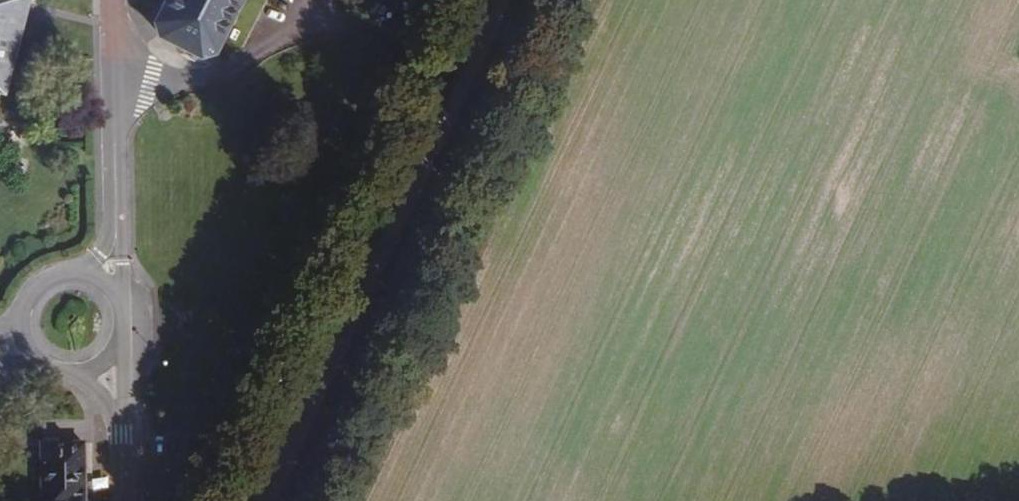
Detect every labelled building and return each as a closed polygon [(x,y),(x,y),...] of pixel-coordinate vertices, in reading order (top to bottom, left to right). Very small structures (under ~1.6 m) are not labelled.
[(8,100),(31,0),(0,0),(0,98),(8,100)] [(151,48),(203,72),(238,0),(174,0),(151,48)] [(41,446),(42,500),(84,500),(83,446),(41,446)]
